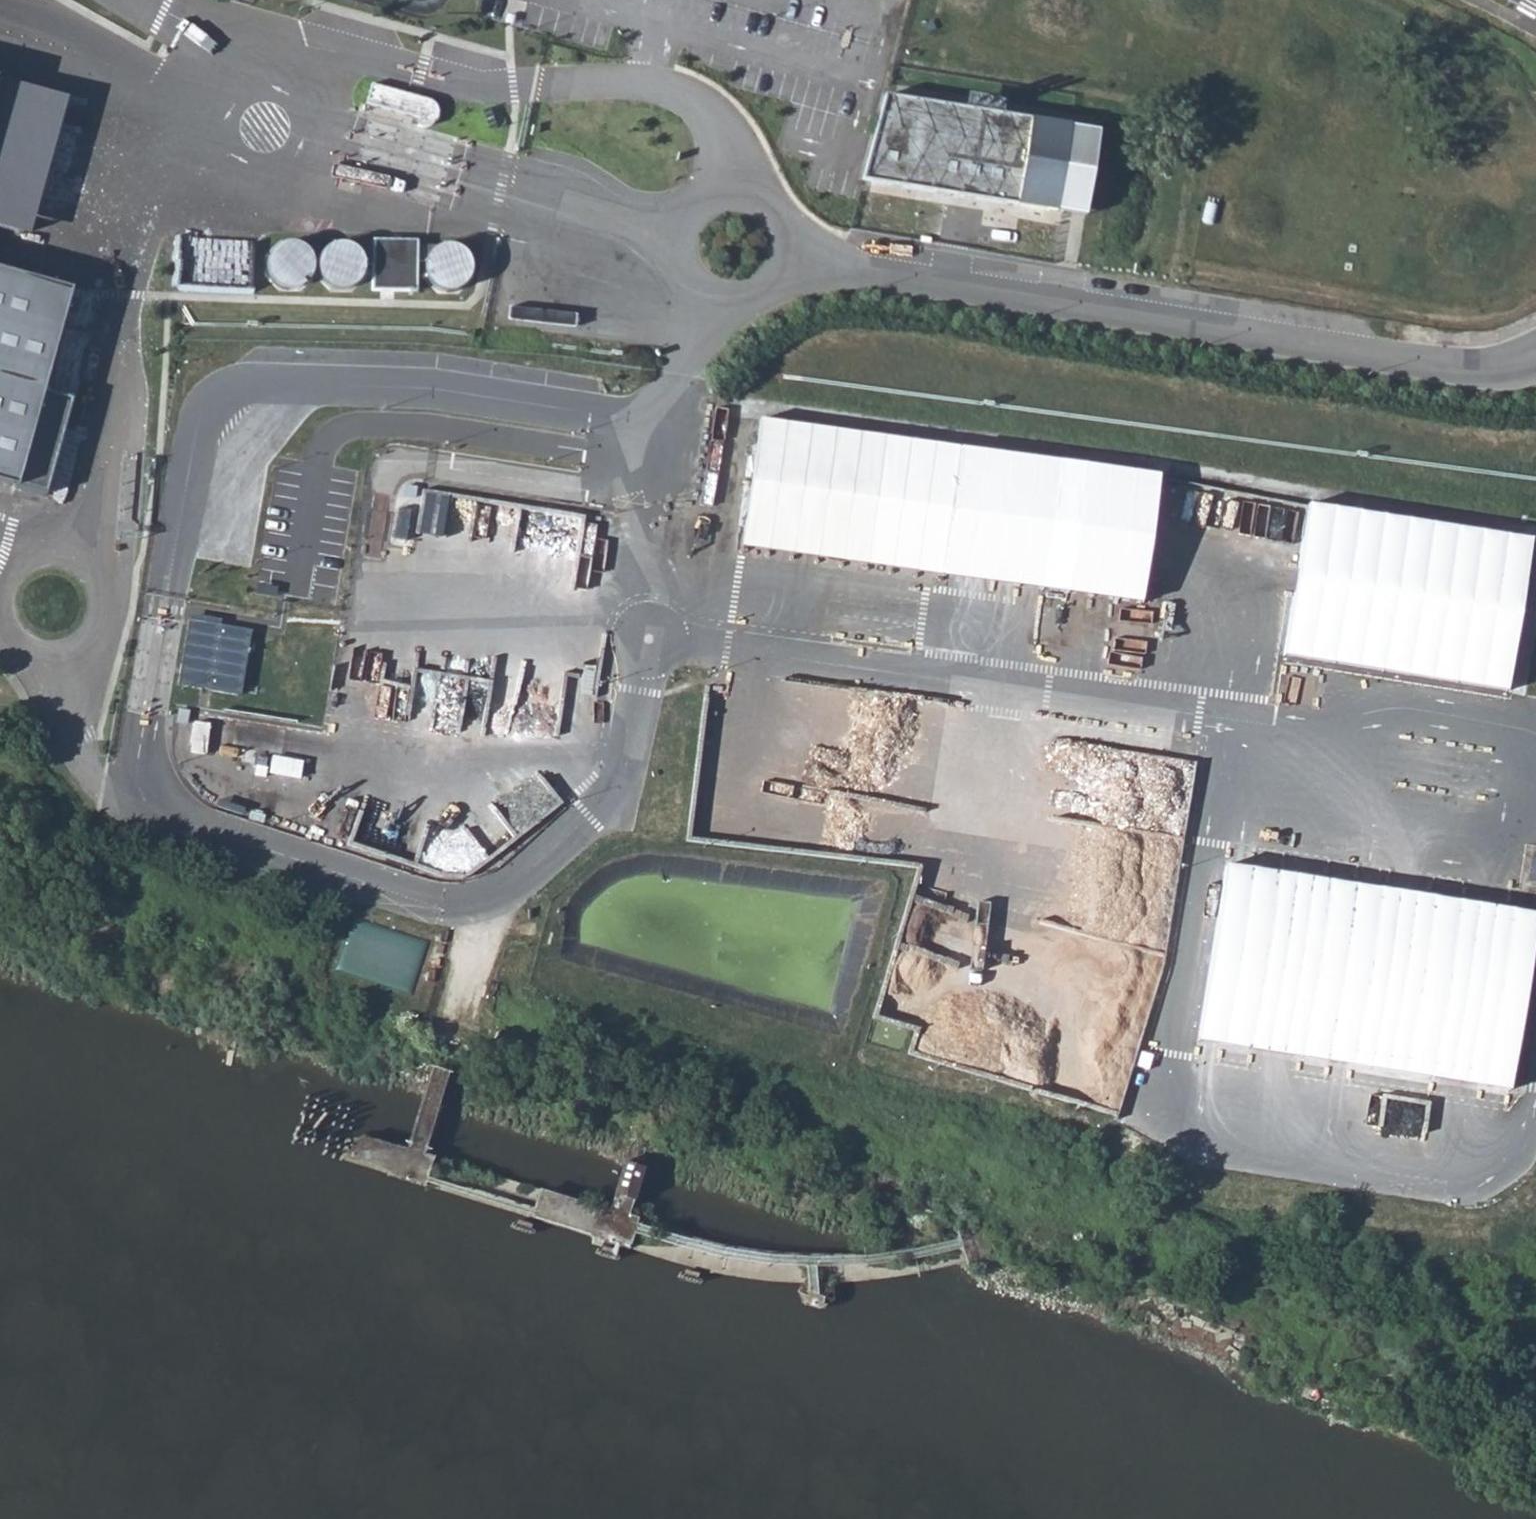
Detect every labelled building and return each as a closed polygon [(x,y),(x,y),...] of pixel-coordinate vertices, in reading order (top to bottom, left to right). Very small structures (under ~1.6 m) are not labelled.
[(18,233),(56,95),(0,80),(0,228),(18,233)] [(432,100),(373,85),(368,105),(419,118),(419,125),(425,129),(432,128),(437,124),(440,115),(438,108),(432,100)] [(1099,130),(884,96),(864,179),(1068,210),(1087,213),(1099,130)] [(415,239),(369,239),(368,288),(414,289),(415,239)] [(274,244),(277,283),(312,281),(309,241),(274,244)] [(428,284),(465,285),(467,247),(429,245),(428,284)] [(14,482),(65,290),(0,273),(0,479),(14,482)] [(1144,471),(749,422),(733,548),(1128,597),(1144,471)] [(1528,539),(1305,502),(1280,652),(1504,689),(1528,539)] [(189,615),(182,683),(245,690),(252,622),(189,615)] [(1534,913),(1217,863),(1188,1042),(1506,1092),(1534,913)]
